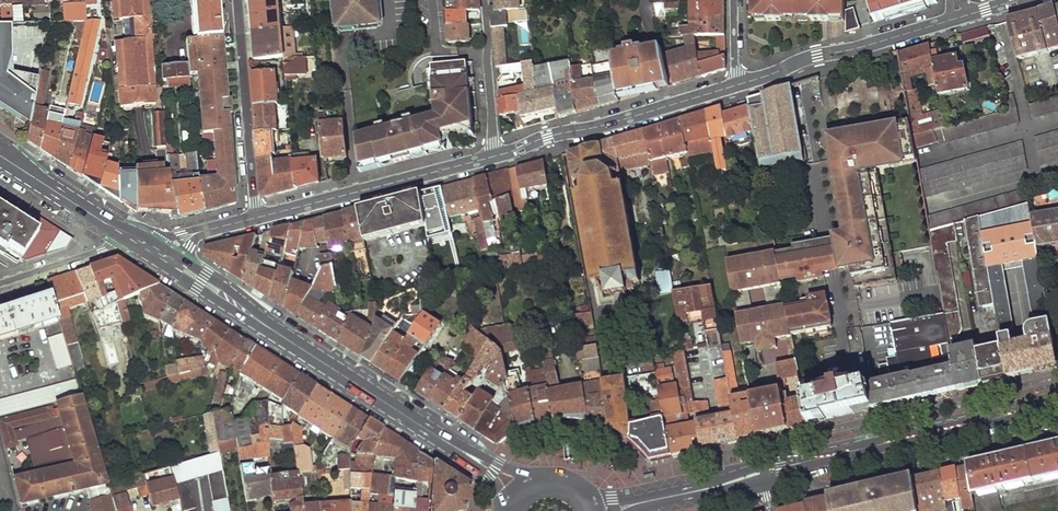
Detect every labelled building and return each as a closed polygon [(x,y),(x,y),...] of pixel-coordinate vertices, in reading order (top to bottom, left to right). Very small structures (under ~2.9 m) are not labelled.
[(115,20),(123,19),(125,41),(117,41),(123,107),(154,104),(153,83),(155,82),(154,72),(150,72),(150,66),(153,66),(147,0),(113,0),(115,20)] [(195,36),(222,35),(219,0),(192,0),(195,36)] [(251,17),(249,17),(251,30),(283,27),(281,0),(250,0),(251,17)] [(338,26),(380,22),(378,0),(336,0),(338,26)] [(480,10),(479,0),(446,0),(447,13),(464,11),(480,10)] [(759,5),(755,6),(755,17),(767,17),(767,21),(783,20),(782,17),(811,16),(811,21),(821,21),(821,17),(827,17),(846,17),(845,9),(845,0),(759,0),(759,5)] [(936,0),(920,0),(880,12),(877,2),(868,4),(875,23),(893,17),(937,3),(936,0)] [(880,12),(920,0),(883,0),(877,2),(880,12)] [(697,1),(693,2),(694,18),(726,18),(726,1),(697,1)] [(86,2),(64,4),(65,20),(75,19),(87,19),(86,2)] [(34,5),(34,22),(50,21),(51,21),(57,21),(57,12),(51,12),(50,4),(34,5)] [(491,7),(495,50),(503,49),(500,12),(529,9),(529,4),(497,7),(491,7)] [(12,23),(23,22),(22,16),(21,16),(20,6),(13,6),(0,7),(0,23),(12,23)] [(1007,21),(1016,60),(1047,51),(1046,51),(1057,47),(1057,22),(1054,6),(1037,11),(1037,13),(1032,14),(1007,21)] [(846,33),(860,29),(853,7),(845,9),(846,17),(846,33)] [(448,27),(466,25),(464,11),(447,13),(448,27)] [(726,18),(694,18),(693,30),(672,29),(672,36),(684,36),(694,36),(719,36),(726,36),(726,18)] [(65,20),(65,25),(64,27),(76,28),(75,19),(65,20)] [(85,29),(67,104),(81,108),(102,19),(87,19),(85,29)] [(87,19),(75,19),(76,28),(85,29),(87,19)] [(0,23),(0,106),(30,126),(39,77),(14,73),(12,23),(0,23)] [(449,42),(471,41),(469,25),(466,25),(448,27),(449,42)] [(283,27),(251,30),(252,43),(255,43),(256,60),(286,57),(290,57),(290,58),(296,58),(295,53),(293,27),(283,27)] [(986,27),(961,35),(967,51),(990,44),(986,27)] [(327,31),(327,39),(336,38),(335,30),(327,31)] [(102,34),(103,43),(98,59),(110,62),(107,34),(102,34)] [(188,63),(189,74),(197,74),(202,133),(215,132),(218,176),(214,177),(217,193),(235,189),(222,35),(195,36),(186,37),(188,63)] [(668,55),(674,86),(698,78),(703,76),(699,60),(694,36),(684,36),(686,49),(668,55)] [(934,79),(937,94),(967,89),(963,65),(957,66),(955,56),(942,59),(939,42),(928,45),(934,79)] [(898,54),(904,88),(911,86),(910,80),(926,75),(927,81),(934,79),(928,45),(913,49),(898,54)] [(669,81),(663,49),(657,50),(646,52),(645,47),(638,48),(638,47),(628,48),(629,54),(613,57),(613,61),(615,74),(618,92),(626,90),(627,94),(640,92),(639,87),(647,86),(648,90),(661,87),(660,83),(666,82),(669,81)] [(699,60),(703,76),(727,69),(726,57),(721,58),(721,53),(719,53),(699,60)] [(290,57),(286,57),(288,79),(299,78),(298,75),(307,74),(306,57),(304,57),(296,58),(290,58),(290,57)] [(593,64),(594,76),(615,74),(613,61),(593,64)] [(41,150),(48,112),(42,110),(44,99),(46,99),(50,71),(48,71),(49,63),(42,62),(39,77),(30,126),(28,141),(34,146),(41,150)] [(437,114),(356,136),(360,166),(378,161),(379,162),(394,159),(396,162),(412,158),(411,154),(427,151),(426,148),(444,143),(441,132),(448,130),(459,127),(475,135),(467,62),(432,65),(437,114)] [(534,62),(526,63),(527,70),(529,85),(499,91),(499,101),(519,96),(523,117),(558,107),(556,88),(537,92),(535,75),(534,62)] [(163,79),(164,86),(168,86),(167,78),(189,77),(189,74),(188,63),(162,65),(163,79)] [(526,63),(502,66),(503,73),(527,70),(526,63)] [(593,64),(593,63),(572,65),(572,67),(577,113),(587,110),(598,107),(594,76),(593,64)] [(558,107),(560,118),(568,115),(577,113),(572,67),(535,75),(537,92),(556,88),(558,107)] [(276,104),(279,104),(276,70),(252,73),(253,84),(255,106),(276,104)] [(608,104),(619,100),(618,96),(618,92),(615,74),(594,76),(598,107),(608,104)] [(167,78),(168,86),(190,84),(189,77),(167,78)] [(803,162),(790,86),(769,93),(747,100),(748,108),(753,134),(760,169),(803,162)] [(943,128),(941,118),(919,124),(913,91),(905,92),(910,122),(911,126),(913,137),(943,128)] [(913,137),(914,147),(935,142),(936,145),(1017,123),(1012,94),(1003,96),(1006,109),(943,128),(913,137)] [(499,101),(501,115),(516,111),(519,129),(525,127),(523,117),(519,96),(499,101)] [(1028,105),(1030,120),(1057,112),(1057,97),(1028,105)] [(257,133),(274,132),(273,118),(277,118),(276,104),(255,106),(256,120),(257,133)] [(49,106),(48,112),(41,150),(47,154),(54,158),(62,125),(57,124),(60,108),(49,106)] [(712,149),(719,185),(725,183),(723,171),(725,170),(719,138),(726,137),(722,115),(721,108),(713,110),(706,112),(712,149)] [(726,137),(727,141),(753,134),(748,108),(735,112),(722,115),(726,137)] [(164,111),(155,112),(157,146),(166,145),(164,111)] [(331,111),(320,112),(325,159),(348,157),(345,122),(332,123),(332,114),(331,111)] [(82,176),(93,144),(85,142),(89,126),(87,125),(90,114),(84,112),(83,117),(69,168),(76,172),(82,176)] [(685,152),(685,154),(712,149),(706,112),(692,116),(679,120),(685,152)] [(344,114),(332,114),(332,123),(345,122),(344,114)] [(69,168),(83,117),(76,115),(73,128),(62,125),(54,158),(61,163),(69,168)] [(643,131),(649,162),(685,152),(679,120),(661,126),(643,131)] [(910,122),(883,127),(883,131),(911,126),(910,122)] [(889,164),(917,159),(914,147),(913,137),(911,126),(883,131),(883,127),(869,130),(869,134),(845,138),(844,134),(835,136),(836,140),(831,141),(857,281),(863,280),(864,287),(889,283),(885,262),(894,261),(890,244),(882,246),(881,239),(880,232),(888,231),(885,213),(876,215),(874,200),(871,185),(879,184),(878,175),(874,176),(872,167),(882,165),(882,169),(890,167),(889,164)] [(869,134),(869,130),(844,134),(845,138),(869,134)] [(259,159),(276,158),(275,145),(280,145),(279,131),(274,132),(257,133),(258,146),(259,159)] [(577,152),(569,154),(594,290),(602,289),(602,293),(603,293),(605,294),(609,294),(609,296),(612,295),(612,297),(619,295),(625,294),(625,293),(627,292),(627,290),(631,290),(634,286),(634,283),(640,282),(620,173),(649,165),(649,162),(643,131),(621,138),(577,152)] [(1033,139),(1038,166),(1057,160),(1057,132),(1033,139)] [(831,141),(831,137),(826,137),(844,235),(850,269),(854,289),(858,288),(857,281),(831,141)] [(118,172),(118,169),(107,166),(113,139),(111,139),(106,156),(98,186),(109,193),(120,200),(118,172)] [(98,186),(106,156),(100,154),(102,143),(94,140),(93,144),(82,176),(90,181),(98,186)] [(199,178),(196,152),(187,153),(189,181),(175,183),(174,178),(180,177),(177,153),(172,154),(172,147),(174,146),(173,142),(168,143),(168,148),(171,184),(178,218),(192,215),(204,212),(199,178)] [(918,169),(923,197),(1024,169),(1020,143),(918,169)] [(135,169),(135,170),(137,211),(149,212),(170,213),(170,215),(171,216),(174,218),(175,219),(178,218),(171,184),(168,148),(156,149),(157,164),(149,164),(149,168),(143,168),(135,169)] [(297,188),(295,159),(294,156),(292,156),(292,161),(276,163),(276,158),(259,159),(262,193),(268,196),(283,192),(297,188)] [(308,185),(320,182),(318,158),(295,159),(297,188),(308,185)] [(378,161),(360,166),(360,171),(396,162),(394,159),(379,162),(378,161)] [(889,164),(890,167),(917,163),(917,159),(889,164)] [(521,199),(528,199),(539,198),(536,187),(547,185),(543,162),(530,165),(517,168),(521,199)] [(649,165),(653,186),(659,185),(656,164),(649,165)] [(874,176),(878,175),(877,170),(882,169),(882,165),(872,167),(874,176)] [(517,168),(509,170),(515,207),(529,205),(528,199),(521,199),(517,168)] [(135,170),(118,172),(120,200),(129,206),(137,211),(135,170)] [(510,198),(506,171),(485,176),(491,202),(510,198)] [(481,219),(484,236),(490,235),(489,234),(493,234),(492,227),(489,228),(488,222),(491,222),(493,221),(492,217),(490,204),(496,202),(499,215),(499,220),(513,217),(510,198),(491,202),(485,176),(479,178),(473,179),(480,214),(481,219)] [(236,204),(235,189),(217,193),(214,177),(199,178),(204,212),(216,209),(236,204)] [(448,218),(448,220),(475,213),(476,216),(480,214),(473,179),(457,183),(442,187),(448,218)] [(874,200),(882,198),(879,184),(871,185),(874,200)] [(421,193),(425,224),(448,218),(442,187),(431,190),(421,193)] [(1025,188),(1011,192),(1014,207),(1028,204),(1025,188)] [(5,255),(8,251),(21,259),(23,258),(29,262),(70,248),(76,240),(0,192),(0,252),(5,255)] [(1014,207),(1011,192),(926,215),(929,230),(953,223),(959,222),(963,221),(979,216),(1014,207)] [(363,239),(364,240),(425,227),(425,224),(421,193),(389,201),(357,209),(363,239)] [(876,215),(885,213),(882,198),(874,200),(876,215)] [(554,228),(549,201),(544,201),(548,228),(554,228)] [(492,217),(499,215),(496,202),(490,204),(492,217)] [(1023,262),(1039,259),(1036,247),(1030,215),(1028,204),(1014,207),(979,216),(988,268),(1003,266),(1023,262)] [(342,213),(349,242),(363,239),(357,209),(349,211),(342,213)] [(1036,247),(1057,243),(1057,210),(1030,215),(1036,247)] [(328,242),(329,246),(349,242),(342,213),(333,215),(323,217),(328,239),(328,242)] [(979,216),(963,221),(979,307),(995,305),(988,268),(979,216)] [(307,221),(303,222),(298,246),(316,245),(316,244),(316,242),(328,239),(323,217),(317,219),(307,221)] [(484,236),(481,219),(474,221),(480,251),(487,250),(485,240),(484,236)] [(291,226),(285,248),(297,251),(298,249),(298,246),(303,222),(297,224),(291,226)] [(953,223),(956,239),(962,238),(959,222),(953,223)] [(944,314),(948,338),(958,336),(961,330),(946,243),(956,240),(956,239),(953,223),(929,230),(944,314)] [(267,247),(266,251),(283,255),(285,248),(291,226),(280,228),(271,231),(267,247)] [(271,231),(264,233),(261,246),(267,247),(271,231)] [(881,239),(889,238),(888,231),(880,232),(881,239)] [(426,234),(428,248),(435,248),(433,233),(426,234)] [(729,240),(728,235),(714,239),(716,249),(730,246),(729,240)] [(844,235),(834,237),(835,239),(840,271),(850,269),(844,235)] [(230,274),(243,282),(248,258),(249,251),(252,236),(244,238),(236,240),(230,274)] [(746,236),(729,240),(730,246),(747,242),(746,236)] [(882,246),(890,244),(889,238),(881,239),(882,246)] [(833,272),(840,271),(835,239),(827,240),(818,242),(818,246),(823,271),(823,274),(833,272)] [(217,265),(230,274),(236,240),(227,242),(205,247),(203,256),(217,265)] [(818,246),(818,242),(792,247),(793,251),(818,246)] [(793,251),(775,254),(780,282),(797,279),(805,277),(805,282),(818,280),(817,275),(817,272),(823,271),(818,246),(793,251)] [(260,253),(249,251),(248,258),(259,260),(260,253)] [(265,255),(264,258),(281,262),(283,255),(266,251),(265,255)] [(249,286),(255,290),(262,265),(264,258),(265,255),(260,253),(259,260),(248,258),(243,282),(249,286)] [(337,289),(331,254),(317,257),(320,271),(313,284),(317,286),(317,289),(315,294),(322,298),(331,302),(337,289)] [(775,254),(722,264),(729,295),(732,295),(746,292),(763,289),(781,285),(780,282),(775,254)] [(520,259),(519,255),(508,257),(511,269),(521,268),(520,259)] [(538,264),(537,255),(520,259),(521,268),(538,264)] [(117,258),(90,267),(100,297),(104,308),(106,307),(117,302),(123,300),(139,293),(158,285),(137,272),(117,258)] [(262,265),(279,270),(281,262),(264,258),(262,265)] [(1033,318),(1049,315),(1039,259),(1023,262),(1033,318)] [(885,262),(889,283),(897,281),(894,261),(885,262)] [(499,263),(490,264),(492,272),(501,271),(499,263)] [(279,270),(262,265),(255,290),(263,295),(271,300),(279,270)] [(1014,330),(1003,266),(988,268),(995,305),(1000,332),(1014,330)] [(75,272),(86,301),(100,297),(90,267),(82,270),(75,272)] [(660,294),(674,291),(669,269),(656,272),(660,294)] [(292,273),(279,270),(271,300),(277,304),(284,308),(291,280),(292,273)] [(461,278),(459,270),(454,273),(454,275),(446,278),(447,281),(461,278)] [(72,365),(73,370),(84,367),(66,308),(86,301),(75,272),(61,277),(47,281),(51,294),(59,320),(63,334),(72,365)] [(305,299),(311,289),(291,280),(284,308),(290,312),(317,330),(327,311),(318,306),(305,299)] [(317,286),(313,284),(311,289),(305,299),(318,306),(322,298),(315,294),(317,289),(317,286)] [(158,285),(139,293),(143,314),(157,321),(159,320),(170,293),(164,289),(158,285)] [(781,285),(763,289),(767,312),(783,309),(779,290),(782,289),(781,285)] [(673,293),(677,315),(687,314),(688,318),(701,315),(702,323),(705,333),(719,330),(710,286),(673,293)] [(746,292),(732,295),(736,317),(750,315),(746,292)] [(177,297),(170,293),(159,320),(168,325),(165,338),(175,336),(174,331),(182,301),(177,297)] [(59,320),(51,294),(0,311),(0,339),(59,320)] [(363,311),(360,296),(356,297),(357,303),(341,306),(343,315),(351,313),(363,311)] [(829,329),(832,328),(827,300),(818,302),(818,298),(808,299),(809,307),(802,309),(801,305),(785,308),(790,336),(806,333),(829,329)] [(809,307),(808,299),(801,301),(801,305),(802,309),(809,307)] [(117,302),(123,323),(129,321),(123,300),(117,302)] [(182,301),(174,331),(201,344),(215,322),(199,311),(182,301)] [(415,340),(422,346),(424,347),(439,324),(427,318),(426,301),(421,302),(422,308),(422,316),(416,325),(409,336),(415,340)] [(117,302),(106,307),(112,326),(113,326),(120,324),(123,323),(117,302)] [(379,306),(378,303),(370,304),(366,331),(348,319),(337,343),(349,351),(360,358),(363,354),(373,336),(376,319),(379,306)] [(351,313),(343,315),(329,306),(327,311),(317,330),(327,337),(337,343),(348,319),(351,313)] [(422,308),(414,309),(414,316),(422,316),(422,308)] [(734,318),(740,348),(757,344),(758,353),(776,349),(775,341),(791,338),(790,336),(785,308),(783,309),(767,312),(750,315),(736,317),(734,318)] [(571,316),(573,329),(593,326),(591,313),(571,316)] [(687,314),(677,315),(678,322),(688,320),(688,318),(687,314)] [(950,350),(948,338),(944,314),(888,324),(895,361),(899,380),(911,377),(911,378),(953,369),(950,350)] [(701,315),(688,318),(688,320),(689,326),(702,323),(701,315)] [(398,324),(384,316),(381,321),(394,330),(398,324)] [(414,316),(413,316),(410,321),(416,325),(422,316),(414,316)] [(394,331),(394,330),(381,321),(376,319),(373,336),(363,354),(374,362),(388,340),(394,331)] [(201,344),(201,348),(208,351),(206,355),(211,359),(213,356),(228,330),(222,326),(215,322),(201,344)] [(1001,339),(1003,349),(1009,379),(1019,376),(1026,375),(1034,373),(1057,367),(1057,361),(1051,323),(1033,326),(1030,328),(1028,330),(1027,335),(1028,343),(1020,345),(1013,347),(1011,337),(1001,339)] [(120,324),(113,326),(116,337),(123,334),(120,324)] [(507,327),(476,333),(487,343),(499,351),(500,353),(520,349),(517,331),(507,327)] [(829,333),(829,329),(806,333),(806,337),(829,333)] [(228,330),(213,356),(211,359),(207,365),(212,368),(218,359),(230,367),(246,342),(237,336),(228,330)] [(472,330),(465,342),(480,353),(487,343),(476,333),(472,330)] [(406,340),(394,331),(388,340),(401,347),(406,340)] [(72,365),(63,334),(48,338),(57,369),(72,365)] [(416,355),(408,350),(415,340),(409,336),(406,340),(401,347),(384,373),(391,378),(399,383),(399,382),(413,360),(416,355)] [(465,342),(461,339),(458,343),(450,338),(438,356),(451,364),(461,349),(465,342)] [(577,352),(597,348),(595,339),(575,342),(577,352)] [(401,347),(388,340),(374,362),(372,365),(378,369),(384,373),(401,347)] [(691,349),(690,341),(682,342),(683,351),(691,349)] [(230,367),(228,370),(238,374),(254,347),(250,344),(246,342),(230,367)] [(465,342),(461,349),(476,361),(480,353),(465,342)] [(458,421),(473,399),(466,394),(482,369),(490,373),(500,357),(500,353),(499,351),(487,343),(480,353),(476,361),(462,383),(444,413),(452,417),(458,421)] [(976,345),(950,350),(953,369),(957,390),(970,387),(983,384),(978,354),(976,345)] [(254,347),(238,374),(262,388),(279,363),(267,355),(254,347)] [(577,352),(579,363),(598,359),(597,348),(577,352)] [(1003,349),(978,354),(983,384),(996,382),(1009,379),(1003,349)] [(554,420),(547,387),(535,389),(531,374),(535,372),(531,351),(521,353),(529,389),(536,423),(543,422),(545,421),(548,420),(554,420)] [(589,421),(583,386),(558,389),(549,351),(539,353),(547,387),(554,420),(557,420),(566,419),(572,419),(579,419),(589,421)] [(693,405),(683,351),(671,354),(676,385),(671,386),(668,369),(655,371),(656,377),(663,419),(671,456),(690,452),(702,449),(693,405)] [(366,362),(372,365),(374,362),(363,354),(360,358),(366,362)] [(758,436),(750,397),(739,399),(729,354),(723,355),(728,380),(739,441),(758,436)] [(490,373),(485,381),(499,390),(503,384),(506,380),(504,373),(500,357),(490,373)] [(196,359),(177,362),(177,364),(179,376),(201,370),(200,364),(197,364),(196,359)] [(775,365),(780,389),(784,388),(784,385),(785,385),(783,377),(797,374),(795,360),(775,365)] [(895,361),(886,362),(889,382),(899,380),(895,361)] [(262,388),(271,394),(287,368),(279,363),(262,388)] [(177,364),(166,367),(167,378),(179,376),(177,364)] [(80,391),(86,389),(81,373),(85,372),(84,367),(73,370),(77,381),(80,391)] [(287,368),(271,394),(284,402),(299,376),(289,369),(287,368)] [(201,370),(179,376),(180,381),(191,379),(192,380),(207,377),(206,369),(204,369),(201,370)] [(802,399),(807,425),(827,420),(826,419),(851,413),(853,412),(862,410),(866,409),(866,411),(886,406),(935,395),(957,390),(953,369),(911,378),(911,377),(899,380),(889,382),(881,383),(867,386),(865,387),(865,384),(857,387),(852,388),(852,385),(840,386),(839,381),(830,383),(830,388),(819,393),(819,395),(802,399)] [(428,401),(441,379),(429,371),(415,391),(414,393),(421,397),(428,401)] [(444,413),(462,383),(459,381),(460,379),(447,371),(441,379),(428,401),(436,407),(444,413)] [(536,423),(529,389),(515,392),(514,388),(513,389),(511,378),(514,378),(513,371),(504,373),(506,380),(503,384),(507,397),(509,410),(517,430),(524,427),(526,426),(536,423)] [(224,395),(227,373),(221,372),(214,403),(221,405),(224,395)] [(600,372),(581,375),(583,386),(602,383),(602,381),(600,372)] [(879,374),(865,376),(867,386),(881,383),(879,374)] [(284,402),(282,405),(297,415),(316,387),(308,381),(299,376),(284,402)] [(612,379),(602,381),(602,383),(609,428),(618,433),(620,434),(630,440),(629,425),(627,398),(624,377),(612,379)] [(655,420),(663,419),(656,377),(647,379),(655,420)] [(165,379),(144,381),(144,389),(166,387),(165,379)] [(720,445),(739,441),(728,380),(715,382),(722,416),(709,419),(707,403),(693,405),(702,449),(720,445)] [(0,401),(0,416),(81,395),(80,391),(77,381),(0,401)] [(215,427),(230,425),(227,408),(243,404),(247,385),(236,382),(233,396),(224,395),(221,405),(221,407),(220,411),(213,413),(215,427)] [(609,428),(602,383),(583,386),(589,421),(595,422),(599,424),(601,425),(609,428)] [(297,415),(310,424),(329,395),(322,391),(316,387),(297,415)] [(782,402),(780,391),(750,397),(758,436),(773,433),(788,429),(782,402)] [(492,401),(478,392),(473,399),(458,421),(466,427),(474,431),(490,404),(492,401)] [(310,424),(330,437),(349,408),(339,402),(329,395),(310,424)] [(0,420),(0,425),(6,449),(17,446),(16,441),(14,436),(28,432),(40,472),(35,473),(15,479),(21,504),(86,489),(92,510),(114,510),(106,485),(101,465),(81,396),(57,403),(58,408),(52,409),(51,407),(0,420)] [(509,410),(507,397),(498,409),(490,404),(474,431),(493,444),(499,443),(508,436),(510,434),(517,430),(509,410)] [(802,398),(782,402),(788,429),(797,427),(807,425),(802,399),(802,398)] [(281,423),(282,408),(268,400),(254,403),(242,422),(230,425),(215,427),(218,444),(232,441),(236,441),(238,450),(254,447),(252,437),(270,433),(270,425),(281,423)] [(220,411),(221,407),(203,411),(204,415),(207,415),(213,413),(220,411)] [(349,408),(330,437),(349,449),(367,420),(358,414),(349,408)] [(213,413),(207,415),(213,454),(219,452),(218,444),(215,427),(213,413)] [(663,419),(655,420),(629,425),(630,440),(634,444),(640,450),(640,451),(644,455),(649,461),(660,459),(671,456),(663,419)] [(375,425),(367,420),(349,449),(349,457),(370,457),(382,430),(375,425)] [(270,433),(270,441),(281,438),(281,427),(281,423),(270,425),(270,433)] [(310,472),(307,450),(301,446),(298,426),(292,423),(289,427),(291,443),(293,454),(295,471),(296,473),(310,472)] [(281,438),(281,443),(291,443),(289,427),(281,427),(281,438)] [(382,430),(370,457),(395,461),(394,481),(416,483),(416,482),(419,453),(412,449),(394,437),(382,430)] [(14,436),(16,441),(25,438),(35,473),(40,472),(28,432),(14,436)] [(236,441),(232,441),(236,460),(269,453),(270,441),(270,433),(252,437),(254,447),(238,450),(236,441)] [(219,452),(219,454),(227,453),(229,463),(236,462),(236,460),(232,441),(218,444),(219,452)] [(291,443),(281,443),(281,454),(293,454),(291,443)] [(968,466),(974,503),(999,497),(999,496),(1005,494),(1004,490),(1057,477),(1057,446),(997,460),(968,466)] [(181,510),(184,510),(195,508),(188,481),(209,475),(213,503),(210,505),(212,510),(229,510),(219,454),(219,452),(213,454),(169,467),(172,478),(178,501),(181,510)] [(426,458),(419,453),(416,482),(422,482),(428,483),(432,483),(433,462),(426,458)] [(349,469),(349,457),(337,458),(338,470),(349,469)] [(370,457),(349,457),(349,469),(349,477),(369,478),(370,457)] [(109,462),(101,465),(106,485),(115,482),(109,462)] [(430,510),(465,510),(470,486),(433,462),(432,483),(431,489),(431,501),(430,510)] [(961,499),(963,510),(974,507),(974,503),(968,466),(962,468),(956,469),(961,499)] [(269,477),(269,469),(238,474),(243,501),(269,497),(269,477)] [(954,501),(961,499),(956,469),(949,471),(942,472),(948,508),(948,510),(956,510),(954,501)] [(270,504),(294,499),(295,503),(292,510),(293,510),(301,510),(300,504),(298,488),(296,473),(295,471),(269,477),(269,497),(270,504)] [(296,473),(298,488),(315,486),(314,472),(310,472),(296,473)] [(948,508),(942,472),(928,475),(916,478),(921,510),(936,510),(948,508)] [(114,510),(129,510),(124,492),(135,488),(137,497),(148,494),(145,485),(143,474),(115,482),(106,485),(114,510)] [(369,478),(349,477),(349,491),(359,492),(368,492),(369,478)] [(148,494),(151,508),(178,501),(172,478),(145,485),(148,494)] [(368,492),(367,497),(387,499),(389,480),(369,478),(368,492)] [(832,510),(921,510),(916,478),(868,489),(864,490),(830,498),(832,510)] [(431,501),(421,500),(422,482),(416,482),(416,483),(416,489),(414,510),(430,510),(431,501)] [(416,489),(393,487),(392,506),(387,506),(386,510),(414,510),(416,489)] [(367,497),(368,492),(359,492),(358,504),(367,504),(367,497)] [(999,497),(974,503),(974,507),(975,510),(1002,510),(999,497)] [(807,510),(832,510),(830,498),(817,501),(806,504),(807,510)] [(317,504),(318,510),(350,510),(350,503),(350,502),(317,504)]
